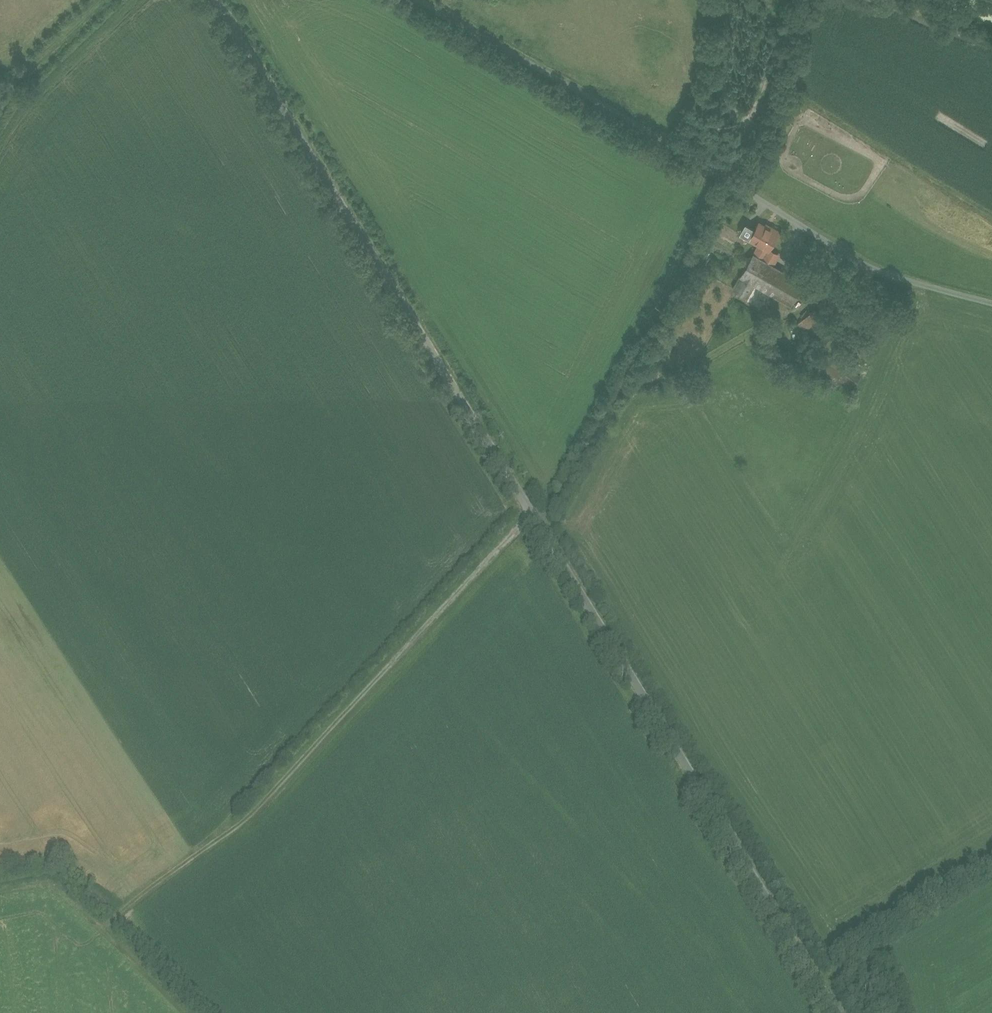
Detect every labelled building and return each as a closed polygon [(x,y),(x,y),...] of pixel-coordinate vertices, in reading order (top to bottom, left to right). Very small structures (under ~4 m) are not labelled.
[(783,229),(761,217),(750,237),(760,242),(756,250),(778,262),(784,252),(774,246),(783,229)] [(738,233),(747,237),(752,227),(744,222),(738,233)] [(778,262),(756,250),(735,287),(751,295),(757,283),(794,304),(808,279),(778,262)] [(815,307),(799,322),(810,333),(826,318),(815,307)]
